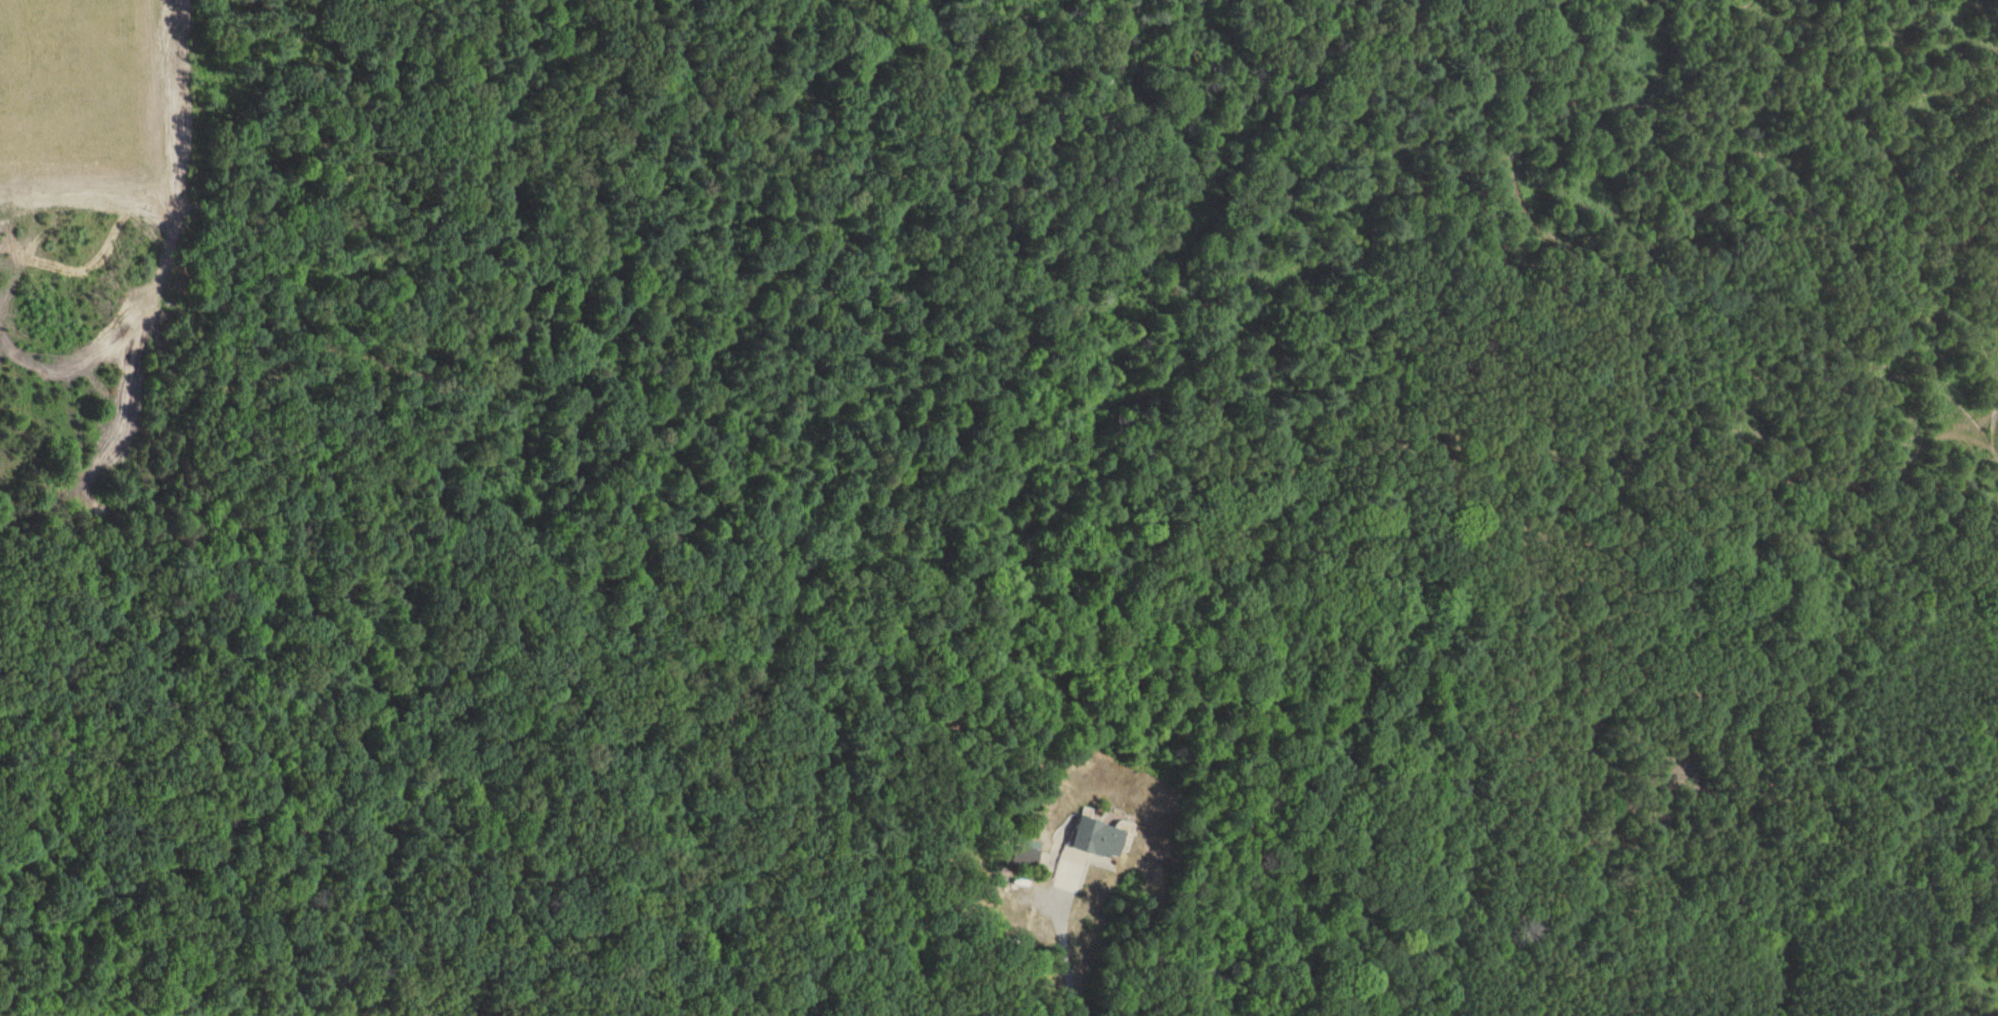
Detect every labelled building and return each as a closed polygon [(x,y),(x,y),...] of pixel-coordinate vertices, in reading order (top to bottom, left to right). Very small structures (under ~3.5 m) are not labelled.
[(1065,846),(1113,859),(1121,828),(1073,815),(1065,846)]
